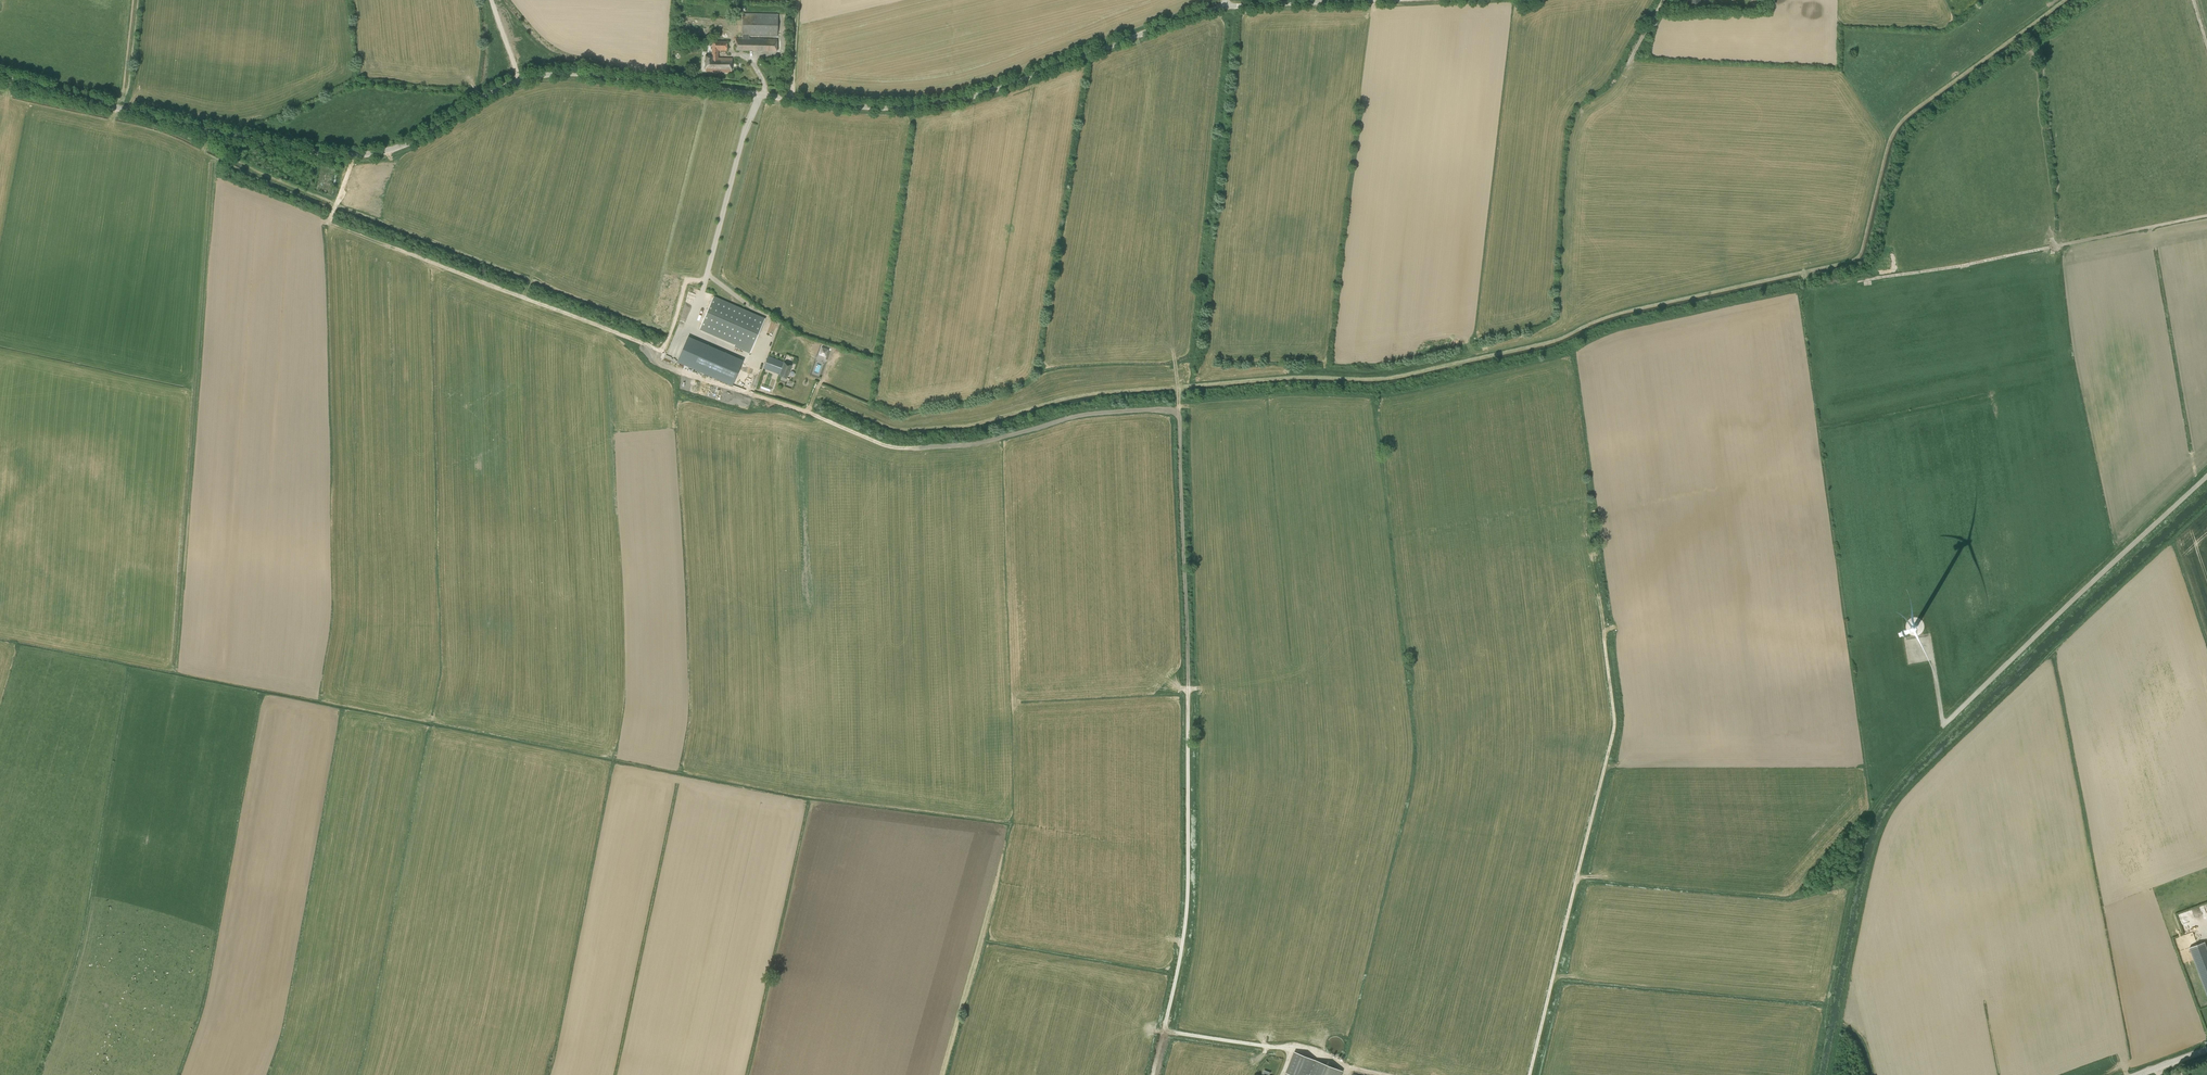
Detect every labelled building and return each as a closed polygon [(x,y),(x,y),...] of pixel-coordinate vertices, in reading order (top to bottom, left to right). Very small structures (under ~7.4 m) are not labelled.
[(743,13),(742,36),(778,37),(778,14),(743,13)] [(735,51),(777,52),(777,39),(736,38),(735,51)] [(712,42),(712,56),(706,56),(705,72),(731,73),(731,58),(718,58),(718,51),(726,51),(727,42),(712,42)] [(734,347),(750,353),(764,320),(714,298),(701,328),(710,332),(710,333),(736,344),(734,347)] [(688,337),(677,362),(732,386),(733,384),(739,369),(743,361),(688,337)] [(823,347),(819,353),(824,356),(828,350),(823,347)] [(763,368),(780,375),(779,376),(786,379),(791,366),(783,363),(784,363),(768,357),(763,368)] [(742,376),(737,385),(747,389),(752,380),(742,376)] [(2191,943),(2196,942),(2193,932),(2191,933),(2192,937),(2187,938),(2186,934),(2180,936),(2182,943),(2180,944),(2181,948),(2188,946),(2186,940),(2190,939),(2191,943)] [(2189,948),(2206,995),(2206,949),(2204,942),(2189,948)] [(1316,1061),(1294,1052),(1286,1072),(1286,1073),(1285,1074),(1340,1074),(1342,1071),(1316,1061)]
